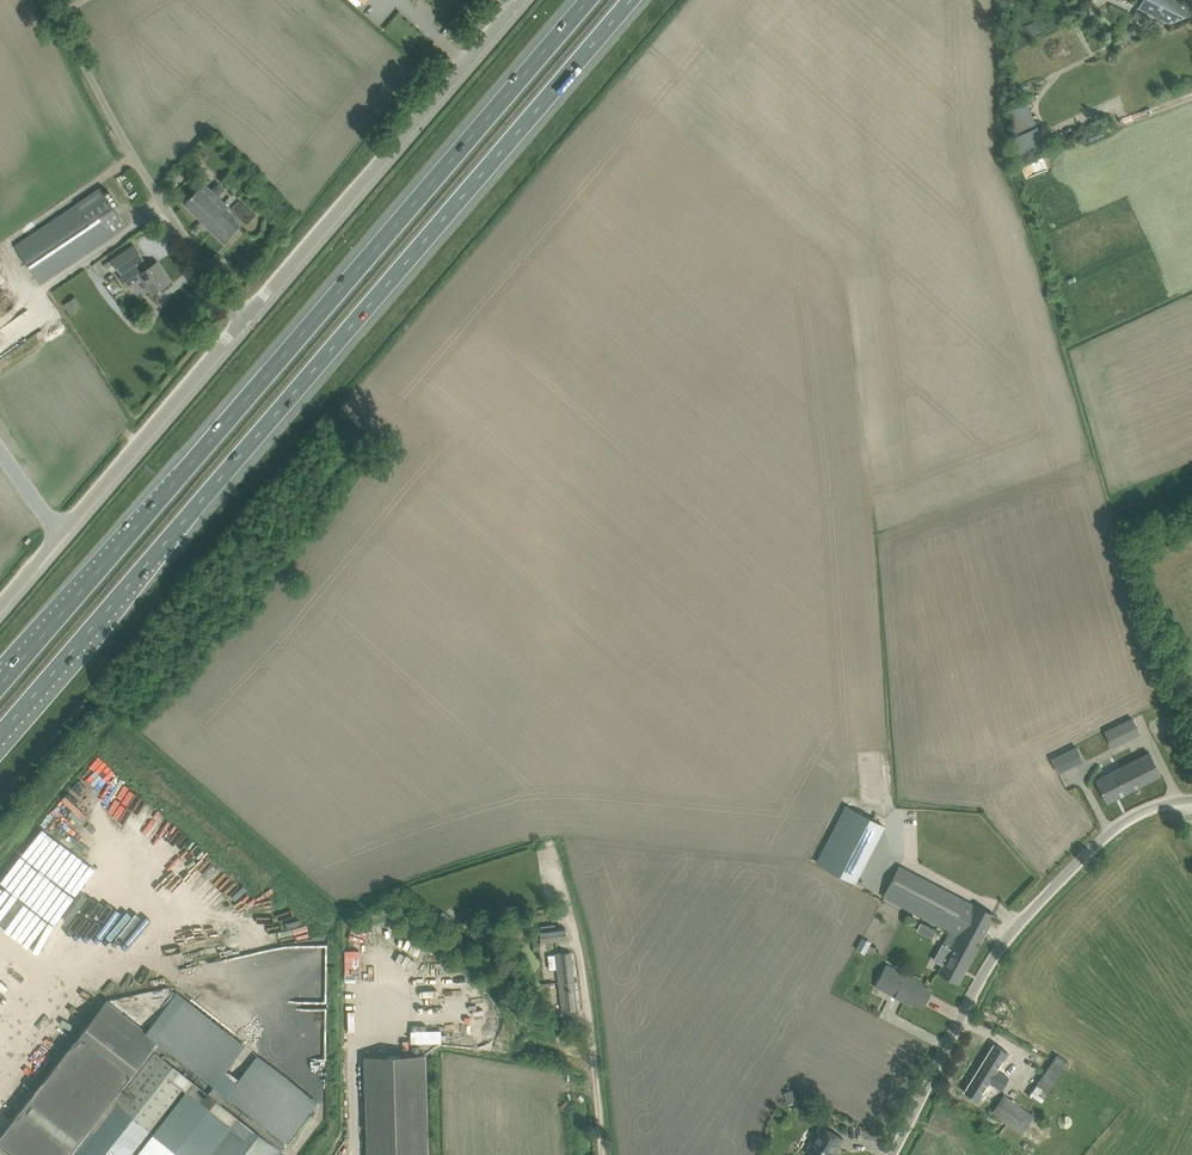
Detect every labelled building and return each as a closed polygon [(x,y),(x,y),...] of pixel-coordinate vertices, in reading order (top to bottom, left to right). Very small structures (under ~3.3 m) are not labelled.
[(1139,9),(1167,23),(1191,12),(1191,11),(1191,4),(1183,0),(1144,0),(1139,9)] [(1136,11),(1133,17),(1146,24),(1149,17),(1136,11)] [(1030,24),(1025,26),(1029,35),(1034,33),(1030,24)] [(1110,55),(1108,62),(1116,63),(1116,59),(1114,55),(1110,55)] [(1044,145),(1039,133),(1025,102),(1009,109),(1019,135),(1013,138),(1008,139),(1013,157),(1019,155),(1044,145)] [(238,197),(245,190),(228,173),(222,181),(238,197)] [(224,211),(228,207),(204,183),(184,203),(224,242),(240,226),(224,211)] [(256,187),(246,199),(256,208),(267,196),(256,187)] [(40,284),(103,242),(113,235),(126,226),(100,188),(87,197),(14,245),(40,284)] [(134,244),(124,251),(112,260),(121,274),(119,276),(127,288),(143,277),(154,292),(170,281),(164,273),(162,274),(155,264),(149,268),(143,260),(144,260),(134,244)] [(71,312),(83,305),(77,297),(66,304),(71,312)] [(873,704),(874,687),(863,686),(862,703),(873,704)] [(1133,719),(1105,732),(1112,746),(1140,733),(1133,719)] [(1076,747),(1052,759),(1058,772),(1083,760),(1076,747)] [(1161,775),(1150,753),(1096,780),(1107,802),(1161,775)] [(818,861),(855,880),(884,825),(847,805),(818,861)] [(925,854),(925,838),(907,837),(906,853),(925,854)] [(975,905),(901,865),(884,896),(885,897),(950,931),(943,944),(934,960),(943,965),(939,972),(948,977),(959,983),(995,915),(984,909),(975,905)] [(437,919),(447,926),(453,919),(443,911),(437,919)] [(567,939),(565,928),(546,931),(540,931),(542,942),(567,939)] [(398,955),(393,969),(405,973),(416,941),(405,937),(399,955),(398,955)] [(862,937),(856,948),(861,951),(867,940),(862,937)] [(562,1011),(577,1009),(571,952),(556,954),(556,955),(548,956),(550,969),(558,969),(561,999),(562,1011)] [(886,964),(875,986),(895,997),(896,996),(902,1000),(911,1005),(921,986),(923,983),(886,964)] [(0,1137),(0,1154),(282,1154),(278,1152),(281,1149),(317,1103),(257,1056),(236,1082),(224,1073),(244,1047),(168,987),(107,1000),(15,1118),(0,1137)] [(51,1021),(72,997),(67,992),(45,1015),(51,1021)] [(978,1100),(989,1083),(1001,1090),(1009,1078),(997,1070),(1008,1052),(994,1043),(964,1091),(978,1100)] [(424,1056),(424,1054),(420,1054),(420,1046),(412,1046),(412,1055),(364,1056),(367,1154),(427,1154),(424,1056)] [(1057,1054),(1029,1096),(1041,1104),(1069,1063),(1057,1054)] [(793,1090),(785,1093),(788,1100),(796,1097),(793,1090)] [(1005,1095),(992,1113),(1002,1120),(1023,1135),(1036,1117),(1016,1103),(1014,1102),(1005,1095)] [(810,1154),(831,1154),(834,1150),(832,1149),(835,1145),(838,1147),(843,1138),(833,1132),(821,1125),(805,1152),(810,1154)]
